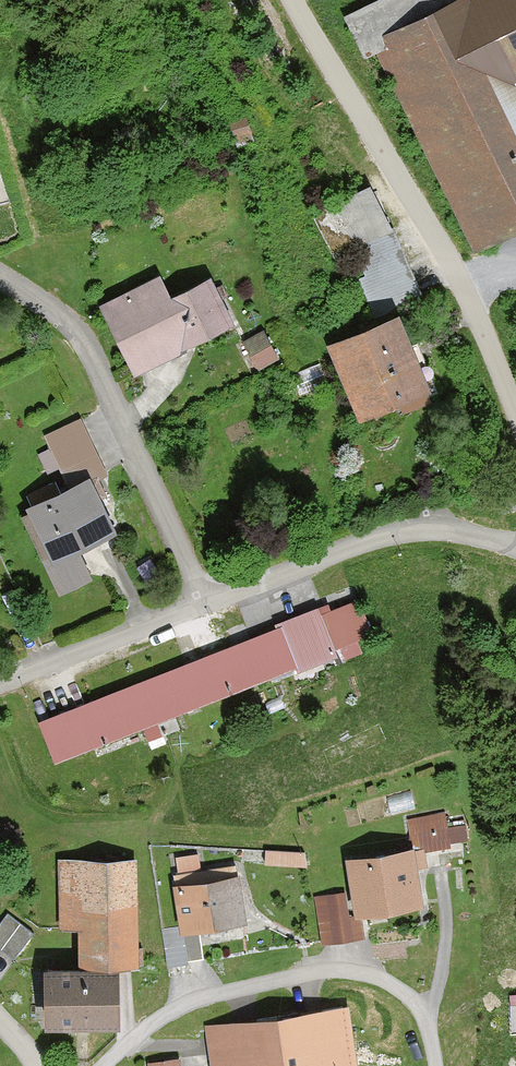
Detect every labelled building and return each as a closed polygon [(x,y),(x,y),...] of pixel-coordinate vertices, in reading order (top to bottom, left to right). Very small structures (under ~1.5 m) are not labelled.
[(476,241),(515,221),(515,0),(384,0),(349,17),(366,53),(381,46),(476,241)] [(245,119),(232,123),(239,145),(252,140),(245,119)] [(333,254),(378,234),(359,192),(314,212),(333,254)] [(376,317),(419,298),(388,229),(378,234),(333,254),(334,258),(354,249),(366,276),(359,279),(376,317)] [(159,280),(108,306),(139,367),(168,352),(177,355),(185,351),(188,342),(229,322),(218,299),(226,295),(221,285),(213,289),(208,280),(168,300),(159,280)] [(428,395),(397,322),(374,332),(372,327),(361,332),(362,336),(336,348),(362,409),(399,393),(404,405),(428,395)] [(256,366),(281,355),(268,325),(244,335),(256,366)] [(103,476),(76,420),(45,435),(52,449),(39,455),(46,470),(59,464),(72,490),(61,495),(55,482),(28,494),(35,508),(32,509),(33,511),(24,515),(59,588),(89,574),(74,544),(109,527),(96,498),(104,494),(97,479),(103,476)] [(473,582),(463,585),(467,597),(476,594),(473,582)] [(357,600),(326,613),(339,645),(370,633),(357,600)] [(61,717),(43,724),(56,757),(157,717),(163,733),(179,727),(172,711),(292,664),(294,668),(331,653),(314,612),(278,627),(279,631),(263,637),(265,640),(247,647),(244,640),(231,645),(235,652),(202,665),(198,657),(186,663),(189,670),(62,720),(61,717)] [(445,815),(410,821),(413,837),(419,836),(421,850),(451,846),(450,841),(467,838),(465,826),(447,829),(445,815)] [(307,864),(305,852),(266,849),(265,862),(307,864)] [(423,850),(351,861),(359,908),(418,899),(413,866),(425,864),(423,850)] [(132,860),(61,862),(62,926),(84,925),(84,963),(142,962),(142,947),(134,947),(132,860)] [(233,866),(176,875),(184,925),(241,915),(233,866)] [(343,893),(316,897),(323,939),(363,933),(360,915),(347,918),(343,893)] [(0,922),(0,948),(14,958),(34,932),(8,912),(0,922)] [(182,927),(163,930),(168,963),(204,958),(199,927),(182,929),(182,927)] [(116,969),(48,970),(49,1020),(77,1020),(77,1025),(88,1025),(88,1020),(116,1020),(116,969)] [(343,1007),(277,1016),(284,1065),(354,1065),(360,1065),(358,1057),(351,1058),(343,1007)] [(277,1016),(212,1026),(218,1065),(284,1065),(277,1016)]
